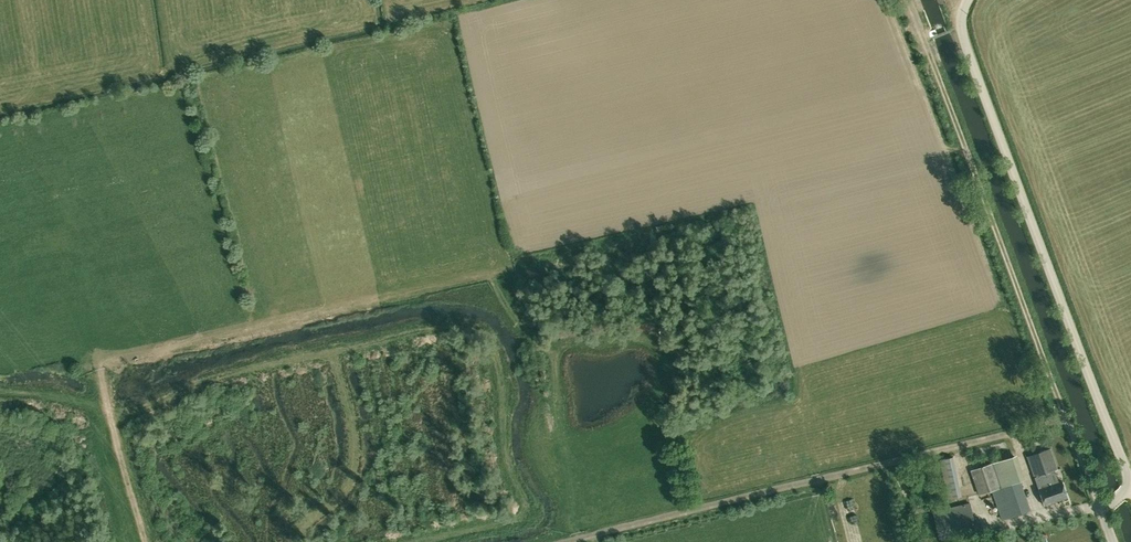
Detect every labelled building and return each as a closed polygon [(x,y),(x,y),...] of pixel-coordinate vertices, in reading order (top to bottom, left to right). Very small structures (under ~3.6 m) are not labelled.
[(667,404),(669,413),(682,410),(680,401),(676,402),(667,404)] [(1034,477),(1035,477),(1055,470),(1058,469),(1051,448),(1027,456),(1034,477)] [(993,462),(1001,487),(1021,480),(1022,480),(1014,455),(993,462)] [(953,456),(940,458),(949,500),(962,498),(953,456)] [(1001,487),(993,462),(970,470),(979,495),(992,490),(1002,520),(1031,510),(1021,480),(1001,487)] [(1035,477),(1034,477),(1039,490),(1039,489),(1059,483),(1055,470),(1035,477)] [(1062,482),(1059,483),(1039,489),(1045,504),(1067,497),(1062,482)] [(932,511),(939,540),(977,532),(970,502),(932,511)] [(865,534),(856,534),(857,541),(865,541),(865,534)]
